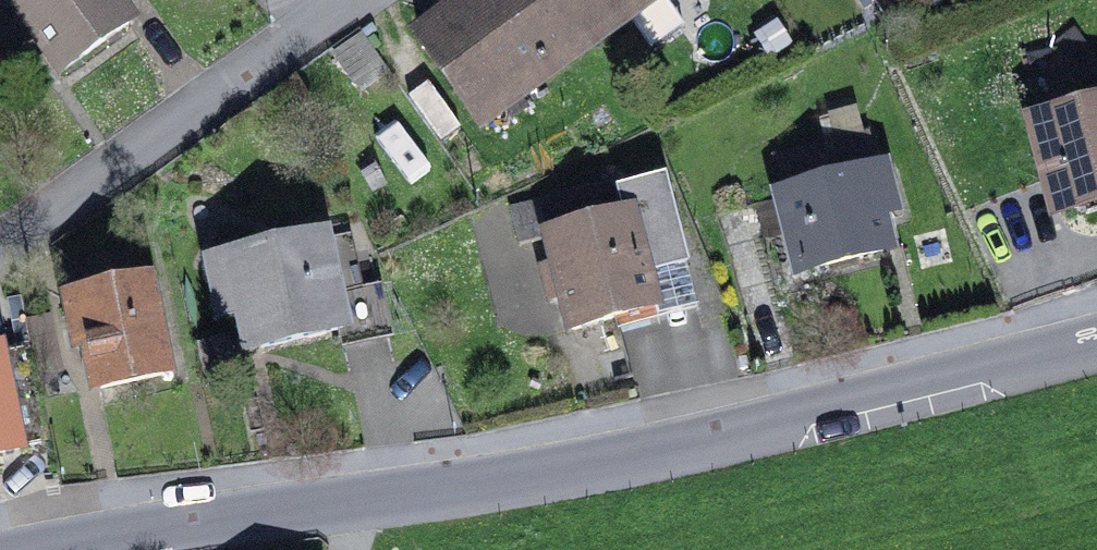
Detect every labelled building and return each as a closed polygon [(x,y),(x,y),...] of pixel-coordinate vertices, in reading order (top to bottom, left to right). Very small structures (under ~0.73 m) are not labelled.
[(61,71),(129,23),(112,0),(10,0),(61,71)] [(418,39),(476,118),(481,114),(622,10),(631,22),(648,45),(681,20),(666,0),(452,0),(439,10),(445,19),(418,39)] [(481,114),(489,126),(631,22),(622,10),(481,114)] [(356,42),(334,57),(358,91),(379,77),(356,42)] [(1057,205),(1078,200),(1096,195),(1096,115),(1037,131),(1057,205)] [(887,249),(878,212),(892,209),(882,172),(877,173),(867,136),(777,159),(787,196),(781,198),(790,232),(800,272),(887,249)] [(653,309),(645,276),(685,265),(664,181),(620,192),(618,185),(511,213),(520,247),(549,239),(556,264),(540,267),(547,291),(562,287),(565,299),(573,329),(615,319),(653,309)] [(1096,211),(1096,195),(1078,200),(1084,214),(1096,211)] [(757,204),(766,238),(790,232),(781,198),(757,204)] [(246,352),(342,331),(335,297),(361,291),(349,238),(209,268),(219,314),(237,311),(246,352)] [(139,290),(132,253),(79,263),(87,301),(66,305),(74,346),(89,343),(97,381),(161,368),(145,289),(139,290)] [(618,331),(697,311),(685,265),(645,276),(653,309),(615,319),(618,331)] [(549,303),(565,299),(562,287),(547,291),(549,303)] [(345,346),(387,337),(377,288),(361,291),(335,297),(342,331),(345,346)] [(44,444),(24,352),(0,357),(0,453),(44,444)] [(100,394),(164,381),(161,368),(97,381),(100,394)]
